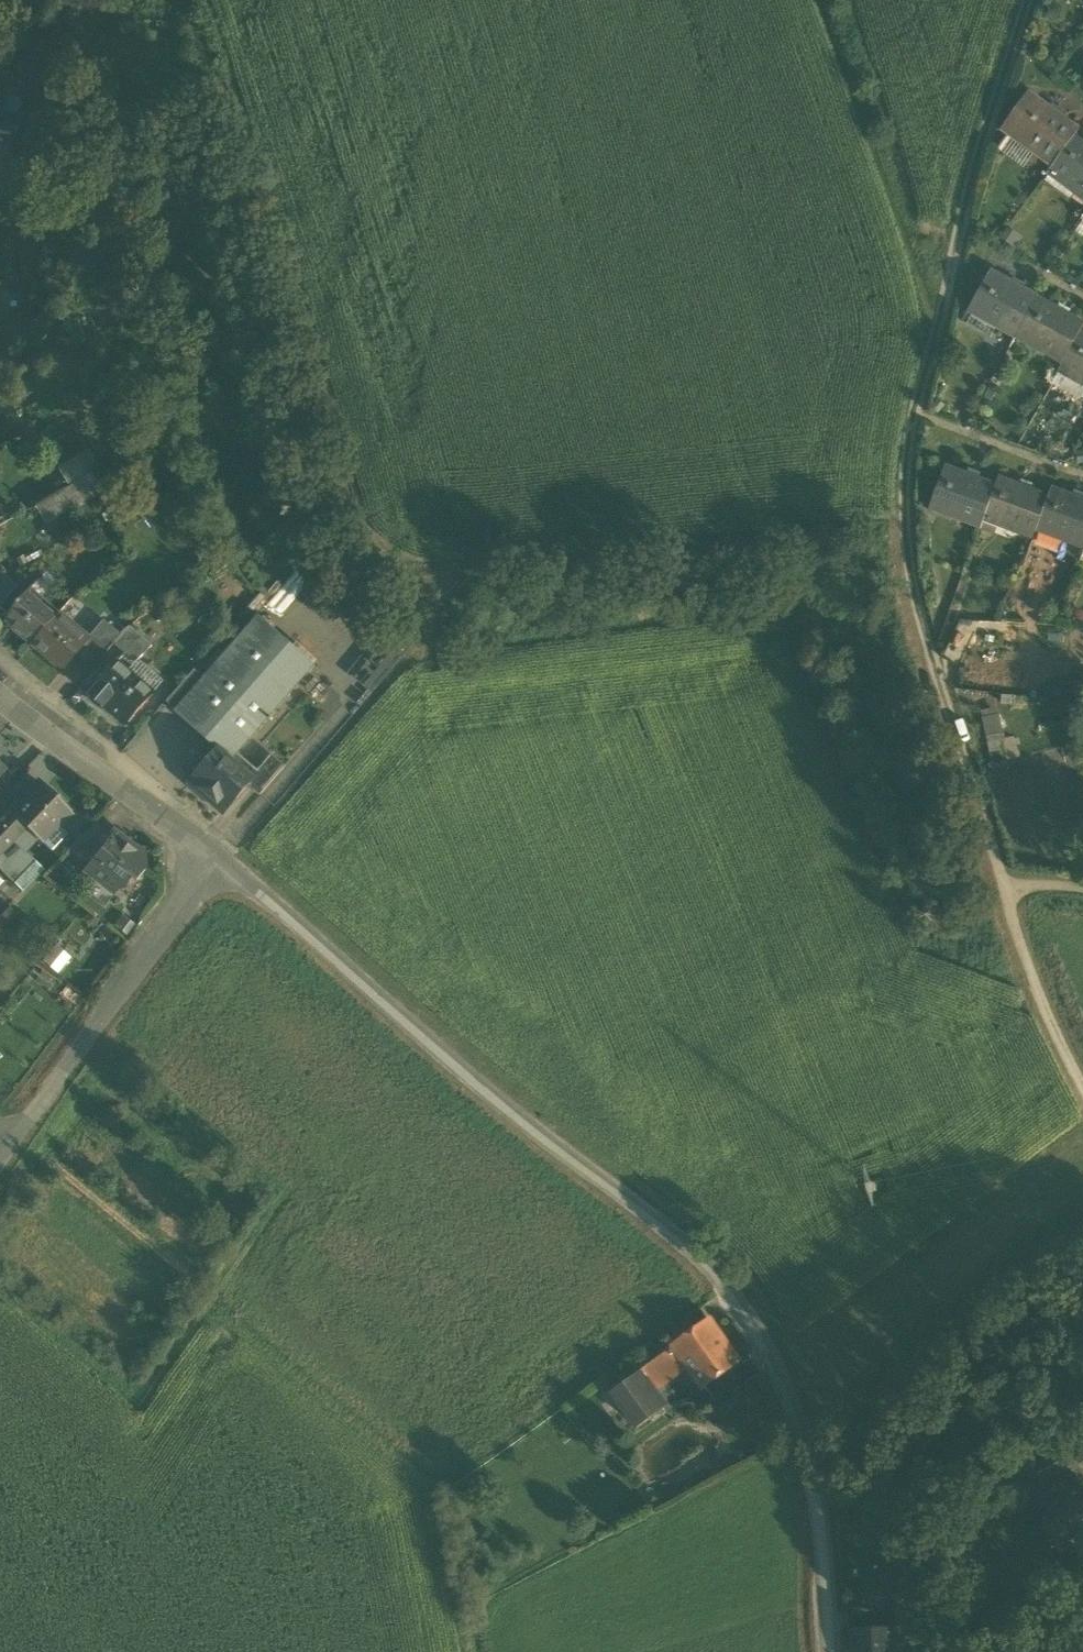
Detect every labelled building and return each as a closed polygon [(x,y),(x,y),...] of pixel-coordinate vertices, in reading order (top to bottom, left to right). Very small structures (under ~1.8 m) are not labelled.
[(1013,130),(1036,97),(1029,91),(1001,130),(1008,136),(1013,130)] [(1034,154),(1052,167),(1075,135),(1080,129),(1066,119),(1066,118),(1036,97),(1013,130),(1039,149),(1034,154)] [(13,131),(14,124),(0,122),(0,129),(13,131)] [(8,158),(13,131),(0,129),(0,156),(8,158)] [(1008,136),(1034,154),(1039,149),(1013,130),(1008,136)] [(1075,135),(1052,167),(1051,169),(1076,187),(1072,192),(1075,194),(1082,200),(1082,141),(1075,135)] [(1034,154),(1008,136),(998,150),(1024,169),(1034,154)] [(1049,176),(1072,192),(1076,187),(1051,169),(1047,174),(1049,176)] [(1072,192),(1049,176),(1045,182),(1070,200),(1075,194),(1072,192)] [(1024,237),(1009,227),(1001,239),(1015,249),(1024,237)] [(1015,339),(1019,332),(1038,297),(1023,289),(1024,289),(992,271),(972,306),(1000,322),(996,328),(1015,339)] [(1062,364),(1081,330),(1082,326),(1082,322),(1070,314),(1039,297),(1038,297),(1019,332),(1046,347),(1042,353),(1062,364)] [(968,312),(996,328),(1000,322),(972,306),(968,312)] [(1081,330),(1062,364),(1061,366),(1082,378),(1082,331),(1081,330)] [(1015,339),(1042,353),(1046,347),(1019,332),(1015,339)] [(1082,386),(1082,378),(1061,366),(1057,372),(1082,386)] [(1057,372),(1051,384),(1080,400),(1082,395),(1082,386),(1057,372)] [(22,396),(27,407),(39,403),(34,391),(22,396)] [(57,467),(68,487),(101,468),(90,449),(57,467)] [(983,521),(985,515),(996,485),(980,479),(946,466),(932,504),(962,515),(960,522),(980,529),(983,521)] [(34,506),(43,522),(100,490),(91,475),(68,487),(34,506)] [(1035,532),(1038,525),(1049,495),(1032,489),(1033,489),(1000,477),(996,485),(985,515),(1014,525),(1012,532),(1032,540),(1035,532)] [(1052,487),(1049,495),(1038,525),(1067,536),(1064,542),(1082,549),(1082,498),(1052,487)] [(929,511),(960,522),(962,515),(932,504),(929,511)] [(8,521),(0,507),(0,526),(8,521)] [(983,521),(1012,532),(1014,525),(985,515),(983,521)] [(1035,532),(1064,542),(1067,536),(1038,525),(1035,532)] [(17,586),(4,576),(0,578),(0,606),(17,586)] [(5,620),(34,644),(60,613),(61,612),(46,599),(43,603),(29,592),(5,620)] [(89,638),(60,613),(34,644),(64,670),(76,655),(90,639),(89,638)] [(259,618),(206,679),(180,709),(178,711),(221,748),(234,758),(269,718),(273,721),(275,719),(271,716),(315,666),(259,618)] [(93,669),(114,644),(122,635),(104,620),(89,638),(90,639),(76,655),(93,669)] [(125,631),(122,635),(114,644),(126,654),(137,642),(143,637),(131,627),(125,631)] [(152,645),(143,637),(137,642),(126,654),(137,663),(140,660),(152,645)] [(165,681),(140,660),(137,663),(129,671),(155,693),(165,681)] [(90,694),(127,725),(155,693),(129,671),(118,661),(90,694)] [(170,700),(180,709),(206,679),(196,671),(170,700)] [(986,709),(992,764),(1011,762),(1004,707),(986,709)] [(206,799),(224,815),(250,785),(253,782),(252,781),(230,762),(234,758),(221,748),(190,783),(207,798),(206,799)] [(250,785),(262,794),(286,767),(273,756),(255,777),(252,781),(253,782),(250,785)] [(252,781),(255,777),(234,758),(230,762),(252,781)] [(2,771),(0,774),(0,796),(16,780),(5,769),(2,771)] [(20,848),(12,840),(25,827),(33,835),(38,840),(54,823),(58,827),(71,813),(42,786),(27,802),(22,798),(0,821),(0,871),(22,892),(43,869),(20,848)] [(68,849),(89,865),(110,838),(92,825),(68,849)] [(20,848),(33,835),(25,827),(12,840),(20,848)] [(110,880),(119,887),(128,886),(141,870),(147,869),(145,851),(139,852),(131,846),(129,848),(122,843),(123,841),(125,839),(115,831),(110,838),(89,865),(84,871),(98,882),(110,880)] [(110,880),(98,882),(113,894),(119,887),(110,880)] [(104,906),(113,894),(98,882),(88,893),(104,906)] [(0,917),(0,932),(18,915),(10,906),(0,917)] [(137,927),(122,915),(113,927),(128,938),(137,927)] [(71,958),(55,944),(41,961),(57,974),(71,958)] [(689,1366),(703,1385),(737,1361),(709,1321),(675,1346),(689,1366)] [(675,1346),(645,1367),(655,1382),(656,1383),(671,1372),(673,1377),(689,1366),(675,1346)] [(651,1385),(655,1382),(645,1367),(636,1373),(641,1380),(646,1377),(651,1385)] [(647,1389),(641,1380),(636,1373),(611,1391),(637,1427),(662,1410),(647,1389)] [(641,1380),(647,1389),(654,1385),(656,1383),(655,1382),(651,1385),(646,1377),(641,1380)] [(654,1385),(647,1389),(662,1410),(669,1405),(654,1385)] [(855,1651),(891,1651),(891,1645),(891,1627),(854,1629),(855,1651)] [(905,1627),(891,1627),(891,1645),(906,1644),(905,1627)]
